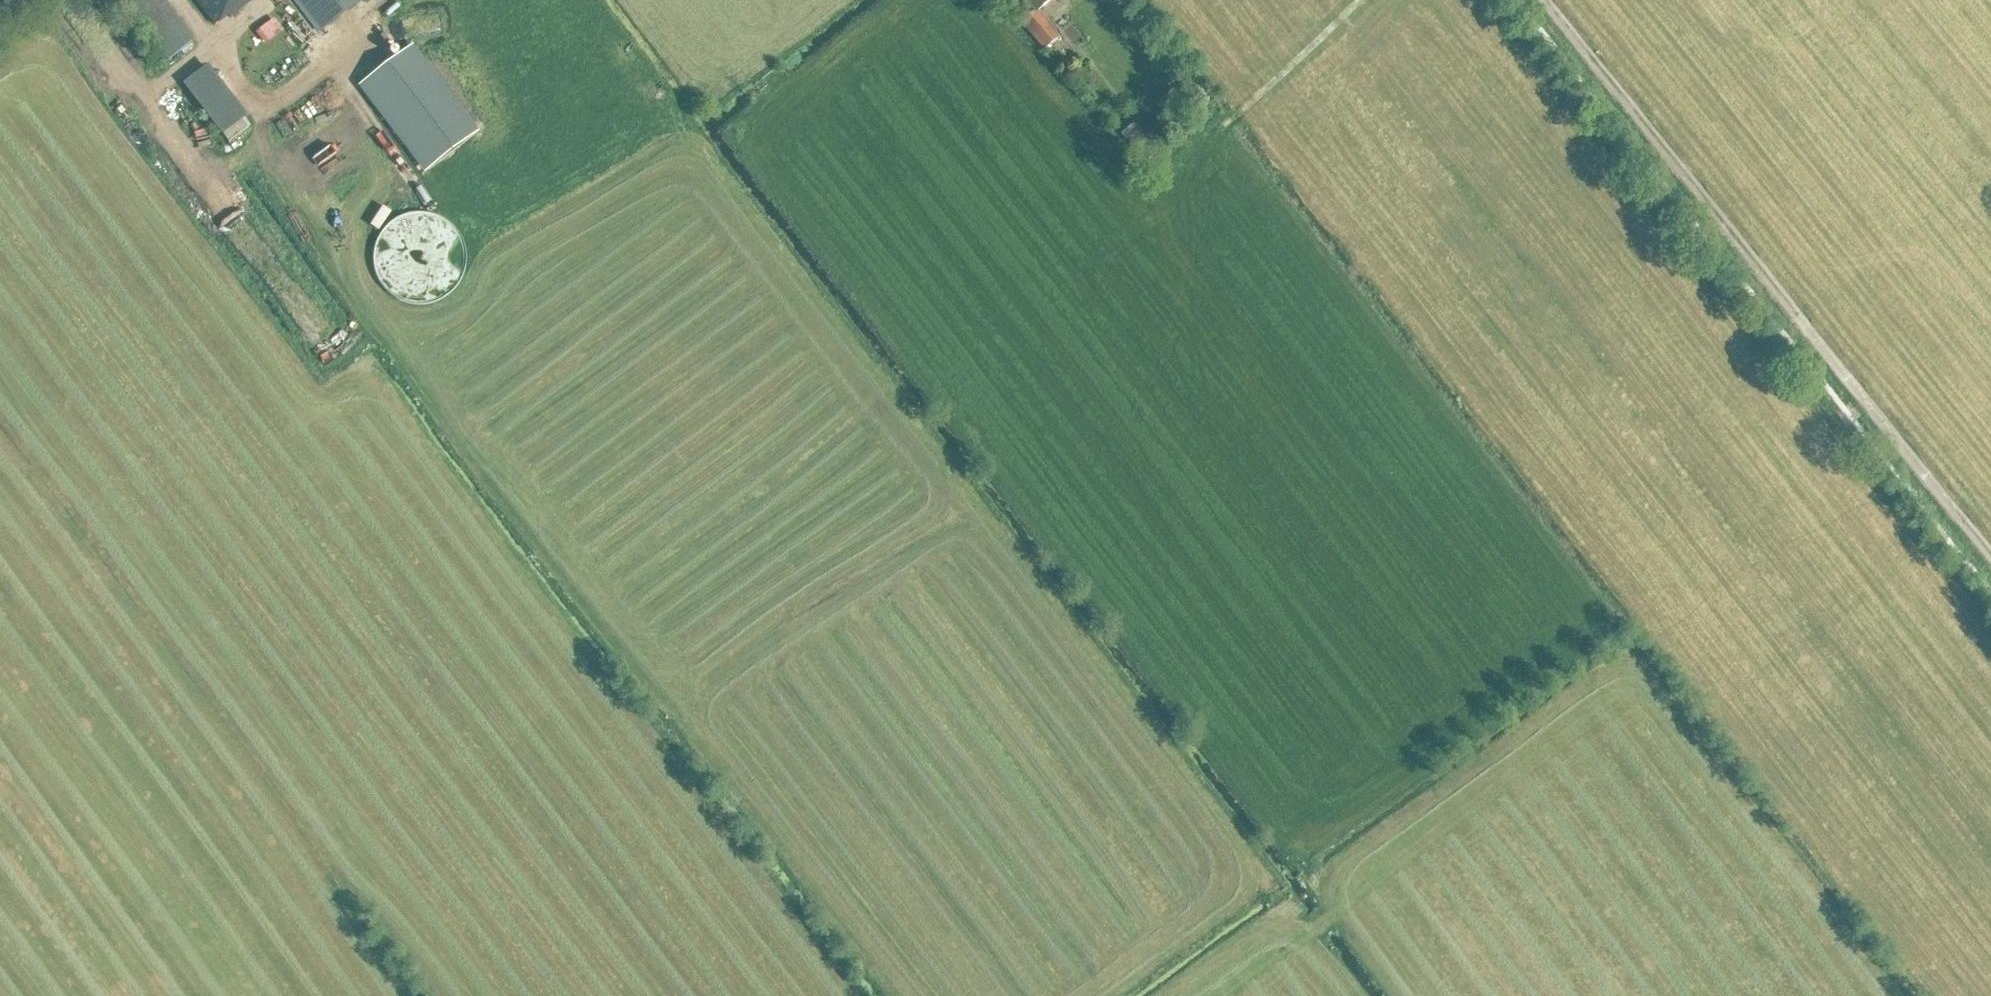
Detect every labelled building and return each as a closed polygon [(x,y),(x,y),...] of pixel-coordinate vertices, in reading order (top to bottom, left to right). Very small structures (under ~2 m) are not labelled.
[(133,6),(127,11),(166,62),(194,41),(163,0),(129,0),(133,6)] [(215,26),(228,16),(230,19),(255,0),(195,0),(215,26)] [(320,33),(364,0),(294,0),(320,33)] [(1051,0),(1023,0),(1034,13),(1022,23),(1045,50),(1060,38),(1037,11),(1043,5),(1044,6),(1051,0)] [(272,21),(257,32),(266,44),(281,34),(272,21)] [(480,131),(414,44),(359,85),(426,173),(480,131)] [(222,135),(247,115),(209,66),(183,86),(222,135)] [(1158,152),(1135,123),(1121,135),(1144,164),(1158,152)] [(406,296),(462,284),(451,231),(432,235),(432,234),(417,237),(416,235),(409,237),(411,249),(397,252),(406,296)]
